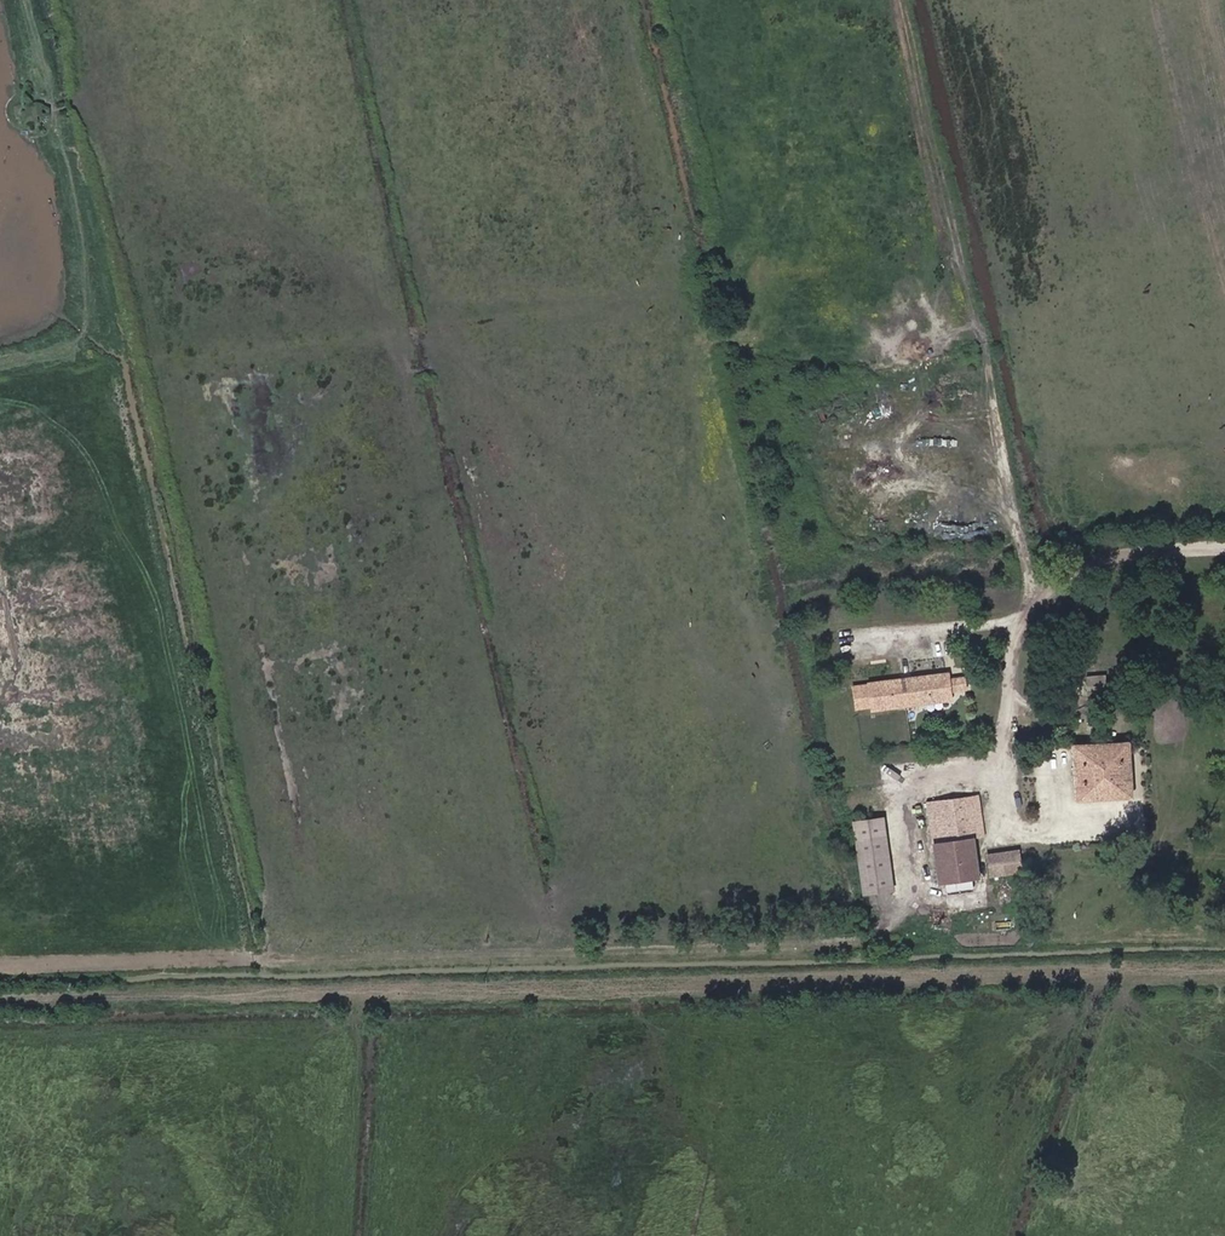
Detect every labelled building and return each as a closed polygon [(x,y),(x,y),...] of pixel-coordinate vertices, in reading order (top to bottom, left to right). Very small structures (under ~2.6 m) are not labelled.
[(22,107),(24,124),(39,121),(37,105),(22,107)] [(918,705),(953,701),(952,690),(966,689),(965,678),(951,680),(949,671),(915,675),(918,705)] [(895,678),(899,707),(918,705),(915,675),(895,678)] [(873,704),(874,711),(899,707),(895,678),(870,681),(870,682),(855,684),(859,706),(873,704)] [(1126,743),(1071,747),(1075,803),(1131,799),(1126,743)] [(931,844),(936,882),(976,876),(965,798),(937,802),(942,843),(931,844)] [(864,897),(897,893),(887,817),(854,821),(864,897)] [(1039,832),(1052,831),(1051,822),(1038,823),(1039,832)] [(938,888),(929,890),(931,902),(940,900),(938,888)]
